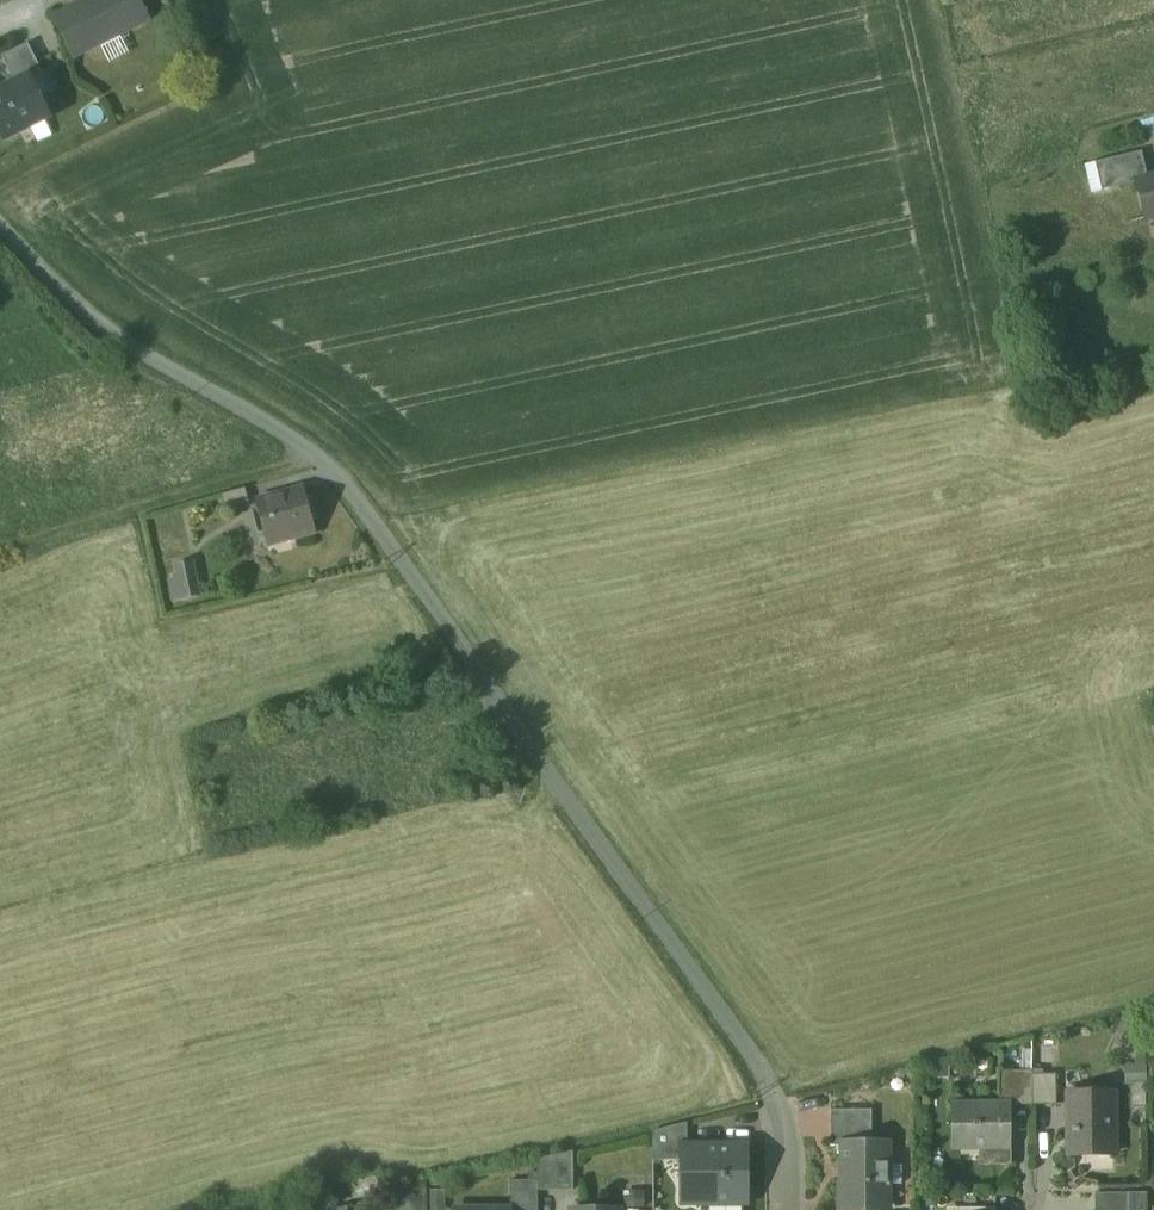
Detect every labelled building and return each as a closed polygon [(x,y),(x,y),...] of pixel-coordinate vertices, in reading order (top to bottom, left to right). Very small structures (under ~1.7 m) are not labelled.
[(55,19),(75,57),(101,44),(110,61),(129,52),(120,34),(149,20),(140,0),(94,0),(55,19)] [(29,44),(3,58),(16,84),(30,77),(42,71),(29,44)] [(0,92),(0,129),(6,140),(51,118),(30,77),(16,84),(0,92)] [(1148,178),(1142,153),(1096,164),(1102,192),(1139,183),(1148,219),(1153,218),(1153,177),(1148,178)] [(302,490),(256,505),(270,549),(317,534),(302,490)] [(197,587),(192,563),(176,566),(182,591),(197,587)] [(1033,1072),(1001,1072),(1000,1104),(1002,1104),(1009,1104),(1009,1106),(1033,1106),(1033,1075),(1033,1072)] [(1057,1075),(1033,1075),(1033,1106),(1057,1106),(1057,1075)] [(1114,1093),(1069,1093),(1069,1110),(1071,1110),(1072,1129),(1069,1129),(1069,1156),(1115,1155),(1114,1093)] [(1000,1104),(954,1104),(954,1126),(959,1126),(959,1145),(981,1145),(981,1159),(1010,1159),(1010,1123),(1002,1123),(1002,1104),(1000,1104)] [(872,1111),(831,1111),(832,1147),(840,1147),(845,1147),(845,1145),(872,1145),(872,1111)] [(687,1124),(653,1132),(653,1161),(686,1161),(686,1148),(688,1148),(687,1124)] [(688,1148),(686,1148),(686,1161),(686,1202),(744,1202),(743,1145),(721,1145),(721,1148),(688,1148)] [(872,1145),(845,1145),(845,1147),(840,1147),(840,1209),(887,1209),(888,1145),(872,1145)] [(575,1151),(538,1160),(539,1181),(539,1192),(574,1191),(575,1151)] [(510,1182),(511,1209),(539,1209),(539,1192),(539,1181),(510,1182)] [(1096,1194),(1096,1209),(1129,1209),(1129,1193),(1096,1194)]
